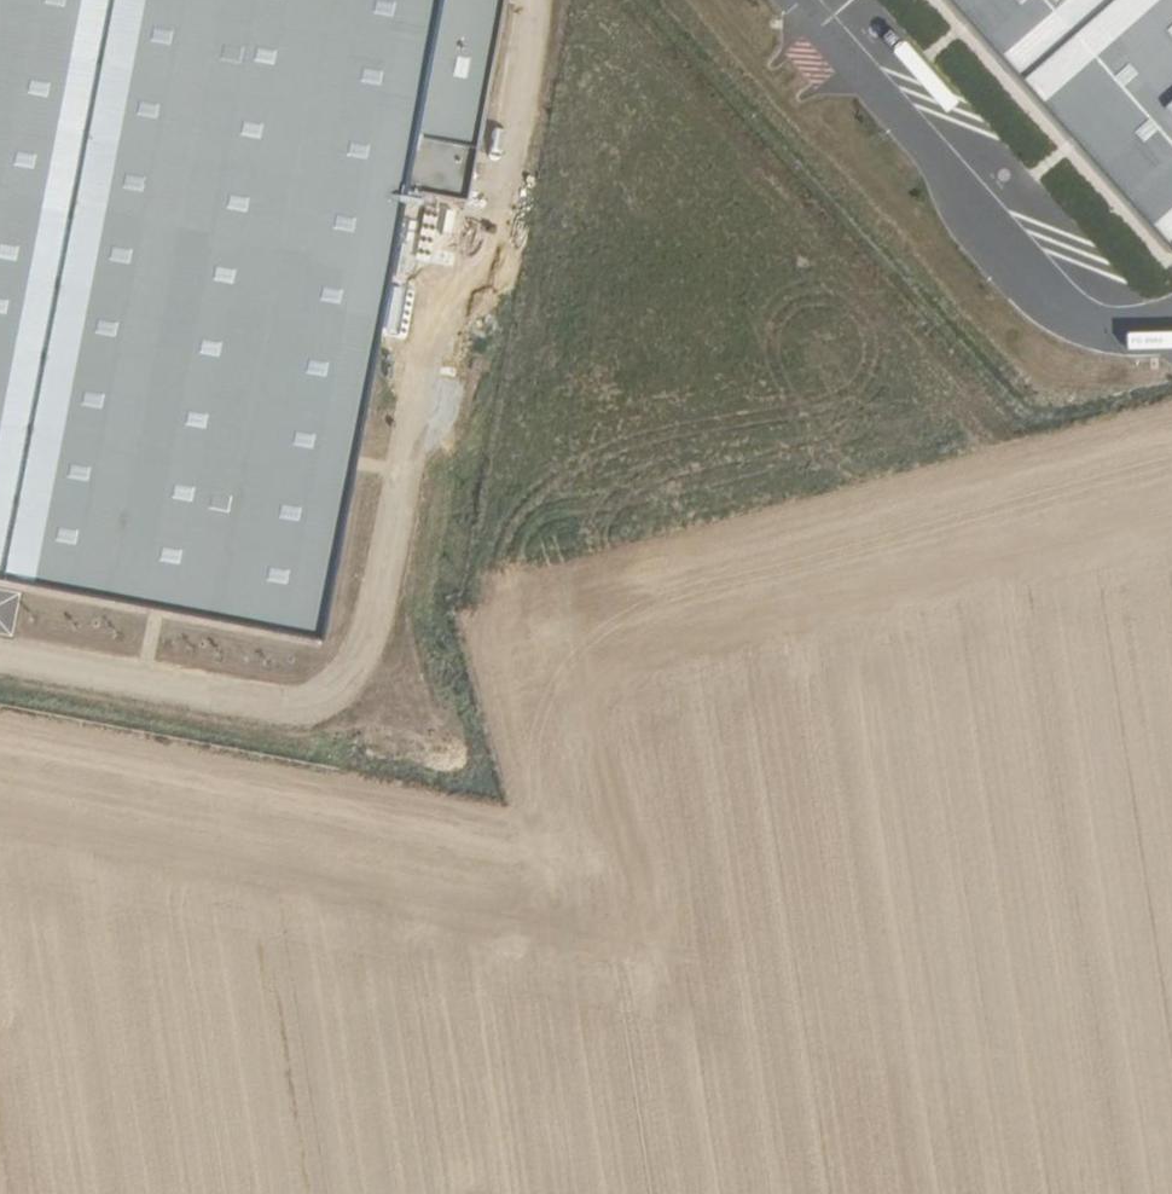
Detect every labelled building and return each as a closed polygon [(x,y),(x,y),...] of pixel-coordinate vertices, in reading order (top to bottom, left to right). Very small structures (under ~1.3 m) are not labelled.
[(311,640),(394,186),(465,200),(502,0),(0,0),(0,580),(311,640)] [(1155,257),(1171,242),(1171,0),(922,0),(1155,257)]
